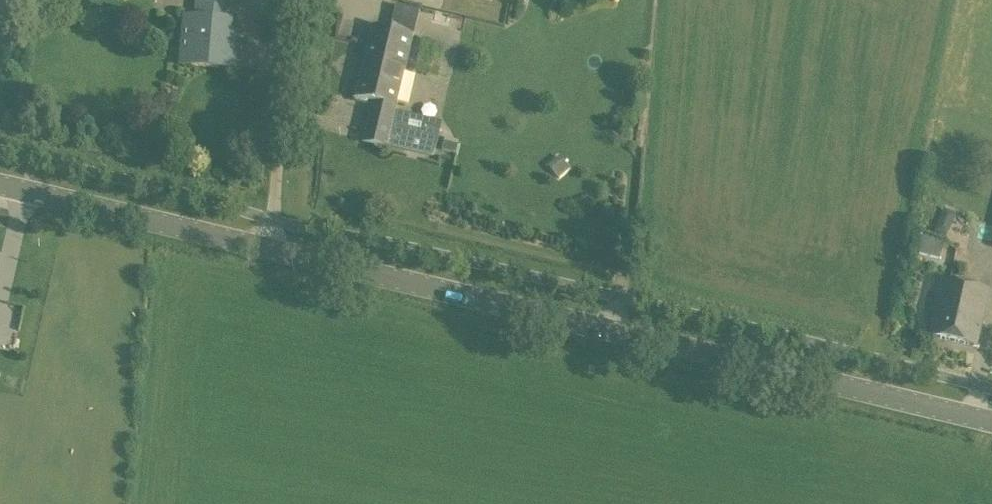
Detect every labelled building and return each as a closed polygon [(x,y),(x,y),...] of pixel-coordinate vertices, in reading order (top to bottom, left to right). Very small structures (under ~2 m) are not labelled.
[(225,1),(208,0),(195,0),(193,19),(185,18),(181,65),(233,70),(236,35),(230,35),(231,22),(223,21),(225,1)] [(393,119),(412,36),(373,27),(359,86),(357,89),(354,98),(356,102),(366,104),(369,102),(373,103),(365,141),(433,157),(440,129),(393,119)] [(456,153),(458,145),(444,142),(442,151),(456,153)] [(559,157),(549,169),(561,178),(571,166),(559,157)] [(948,236),(958,208),(945,203),(935,231),(948,236)] [(940,259),(944,242),(923,237),(919,254),(940,259)] [(977,348),(990,291),(943,280),(930,337),(977,348)]
